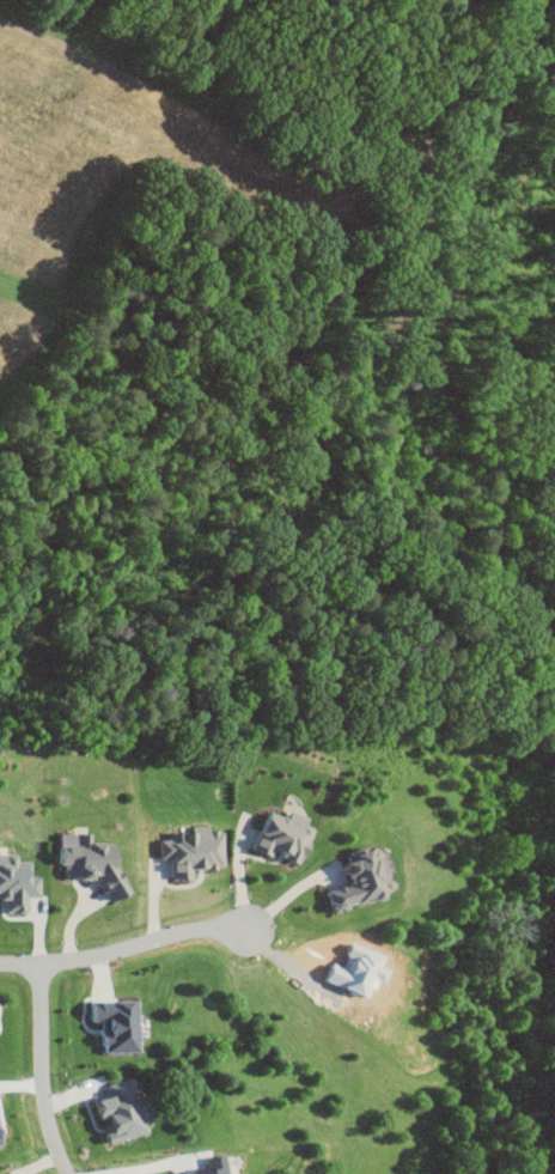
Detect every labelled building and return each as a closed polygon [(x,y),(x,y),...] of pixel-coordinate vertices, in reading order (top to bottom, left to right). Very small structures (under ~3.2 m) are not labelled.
[(258,848),(286,858),(304,865),(317,827),(308,824),(310,818),(293,812),(290,819),(271,812),(258,848)] [(226,830),(213,830),(213,825),(179,826),(179,836),(164,836),(165,858),(176,858),(176,879),(196,878),(196,868),(228,867),(226,830)] [(59,834),(59,863),(69,863),(70,877),(109,876),(109,898),(126,898),(125,842),(94,842),(94,833),(59,834)] [(336,908),(400,895),(390,845),(350,853),(356,884),(332,889),(336,908)] [(32,897),(45,897),(45,876),(36,876),(36,861),(22,861),(22,853),(0,853),(0,896),(9,896),(9,912),(32,912),(32,897)] [(143,1051),(142,1000),(93,1001),(93,1021),(109,1020),(109,1052),(143,1051)] [(156,1129),(141,1076),(108,1085),(111,1096),(102,1098),(114,1141),(156,1129)] [(193,1173),(231,1173),(229,1156),(210,1158),(211,1170),(193,1171),(193,1173)]
